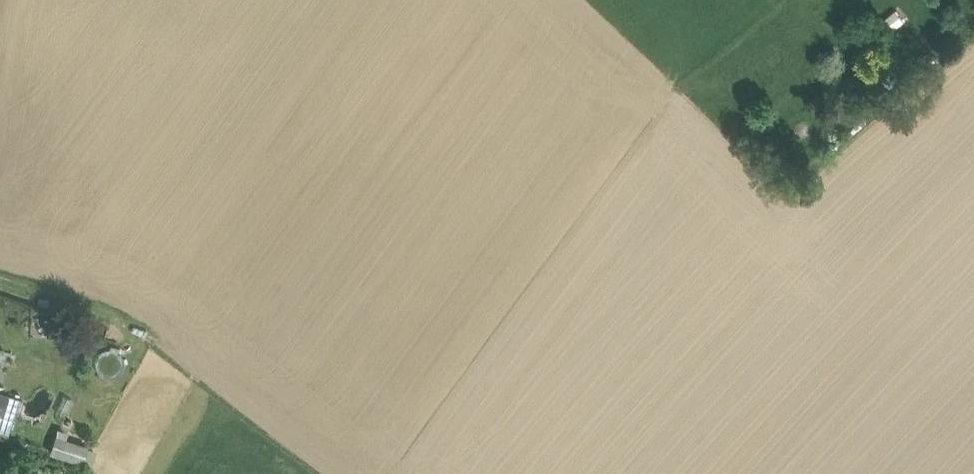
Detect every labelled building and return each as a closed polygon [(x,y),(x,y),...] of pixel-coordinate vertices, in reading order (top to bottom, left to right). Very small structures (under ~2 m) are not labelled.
[(0,393),(0,412),(2,413),(13,416),(18,399),(0,393)] [(88,448),(63,440),(65,433),(57,431),(50,452),(83,463),(88,448)]
